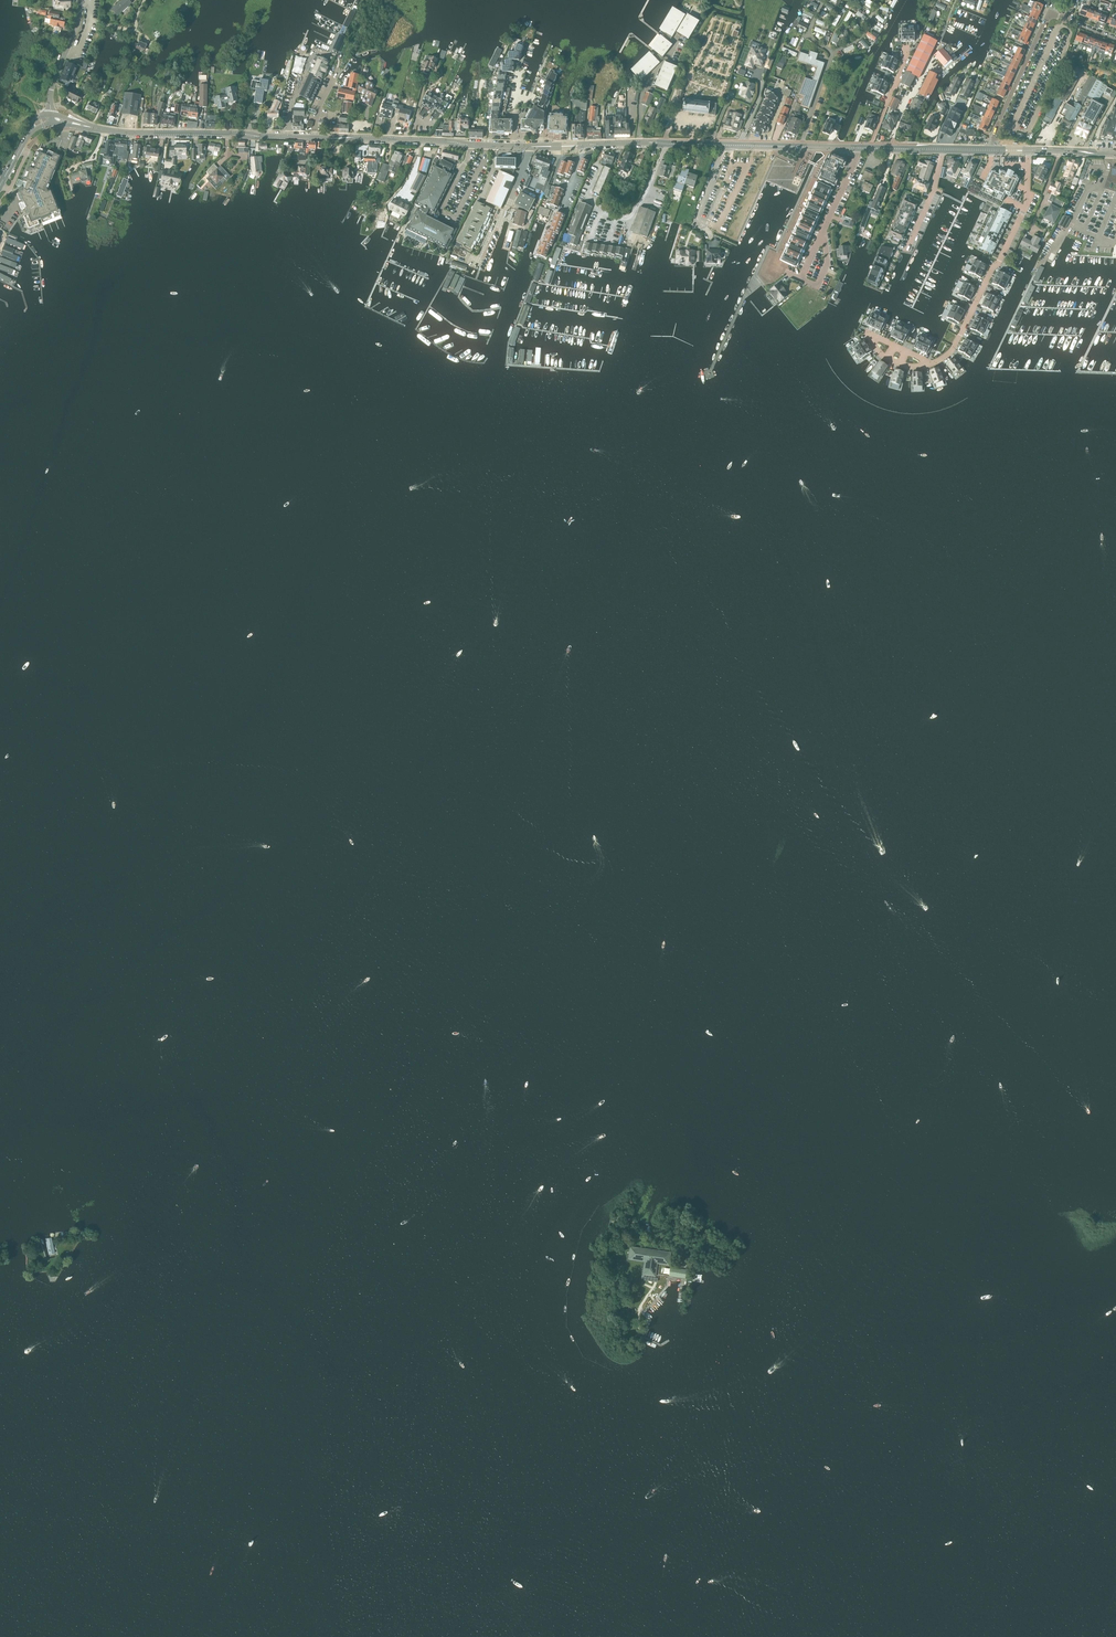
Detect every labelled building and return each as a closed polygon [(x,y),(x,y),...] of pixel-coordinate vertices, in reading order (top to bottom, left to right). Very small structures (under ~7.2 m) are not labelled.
[(57,6),(64,6),(64,8),(70,8),(70,0),(57,0),(57,6)] [(112,10),(117,15),(132,3),(129,0),(123,0),(112,10)] [(871,5),(866,2),(863,0),(861,3),(871,9),(873,6),(871,5)] [(355,2),(347,18),(352,20),(359,4),(355,2)] [(1043,9),(1044,6),(1043,6),(1038,4),(1034,2),(1031,8),(1029,7),(1029,6),(1023,4),(1022,7),(1026,9),(1030,11),(1032,12),(1039,15),(1042,9),(1043,9)] [(659,28),(663,31),(671,36),(685,13),(679,10),(673,6),(659,28)] [(1086,17),(1088,9),(1081,7),(1079,11),(1081,11),(1080,15),(1086,17)] [(1098,21),(1102,11),(1103,9),(1099,7),(1097,13),(1095,11),(1092,19),(1098,21)] [(350,11),(345,9),(342,17),(346,19),(350,11)] [(928,19),(930,20),(933,21),(936,15),(938,11),(935,10),(933,9),(928,19)] [(1092,19),(1095,11),(1088,9),(1086,17),(1092,19)] [(850,11),(844,21),(847,22),(852,13),(850,11)] [(1104,24),(1107,16),(1108,13),(1102,11),(1098,21),(1104,24)] [(49,12),(48,19),(51,19),(50,25),(54,26),(54,27),(60,28),(60,27),(63,28),(65,20),(59,19),(59,14),(49,12)] [(1037,21),(1039,15),(1032,12),(1029,17),(1037,21)] [(676,31),(688,38),(699,20),(687,13),(676,31)] [(868,24),(870,21),(862,14),(860,17),(868,24)] [(877,15),(875,18),(882,23),(884,21),(877,15)] [(1037,21),(1029,17),(1026,16),(1025,20),(1019,17),(1018,20),(1021,21),(1034,27),(1037,21)] [(826,22),(818,19),(817,21),(817,20),(815,24),(822,27),(823,24),(824,25),(826,22)] [(1031,32),(1034,27),(1021,21),(1020,23),(1026,25),(1024,29),(1031,32)] [(863,29),(857,23),(854,26),(860,32),(863,29)] [(881,32),(882,29),(880,27),(874,24),(872,26),(881,32)] [(826,35),(827,31),(820,29),(816,27),(814,31),(826,35)] [(908,41),(908,29),(902,29),(902,28),(901,28),(901,31),(899,31),(899,40),(901,40),(901,42),(902,42),(908,41)] [(914,29),(908,29),(908,41),(914,41),(914,42),(914,40),(917,40),(917,30),(914,31),(914,28),(914,29)] [(1028,38),(1031,32),(1024,29),(1022,33),(1014,29),(1013,31),(1028,38)] [(847,42),(851,40),(847,30),(843,31),(847,42)] [(1026,44),(1028,38),(1013,31),(1012,34),(1018,37),(1015,42),(1022,46),(1024,43),(1026,44)] [(1081,43),(1084,35),(1078,33),(1075,41),(1081,43)] [(650,47),(658,54),(662,56),(672,44),(660,34),(650,47)] [(340,35),(337,42),(344,46),(347,38),(341,35),(340,35)] [(1086,48),(1087,45),(1090,37),(1084,35),(1081,43),(1080,45),(1079,49),(1081,50),(1083,46),(1086,48)] [(931,54),(937,42),(924,36),(919,45),(917,50),(906,71),(916,77),(919,78),(931,54)] [(1090,56),(1096,39),(1090,37),(1087,45),(1091,46),(1088,55),(1090,56)] [(508,61),(512,61),(519,61),(525,42),(514,38),(509,53),(508,53),(508,61)] [(1099,49),(1102,42),(1096,39),(1090,56),(1093,56),(1096,48),(1099,49)] [(144,51),(147,44),(140,40),(138,44),(137,48),(144,51)] [(752,48),(746,65),(752,68),(754,63),(761,65),(764,58),(762,57),(766,50),(759,47),(760,45),(751,41),(749,47),(752,48)] [(1102,61),(1108,44),(1102,42),(1099,49),(1103,51),(1100,60),(1102,61)] [(1112,54),(1115,46),(1108,44),(1102,61),(1103,61),(1104,58),(1106,59),(1107,55),(1108,52),(1112,54)] [(944,67),(952,59),(948,56),(953,52),(948,46),(943,50),(942,49),(934,56),(944,67)] [(502,51),(498,48),(489,65),(493,68),(495,65),(502,51)] [(1023,57),(1025,51),(1019,48),(1016,54),(1023,57)] [(633,72),(636,77),(640,81),(659,62),(655,57),(648,51),(630,69),(633,72)] [(816,60),(818,54),(810,51),(809,55),(800,52),(797,61),(817,67),(813,80),(804,77),(799,95),(804,97),(801,106),(809,108),(820,74),(821,75),(825,63),(816,60)] [(1020,63),(1023,57),(1016,54),(1013,59),(1020,63)] [(899,61),(897,60),(898,58),(889,55),(888,57),(886,56),(887,56),(884,62),(896,67),(898,61),(899,61)] [(433,70),(438,59),(430,56),(428,62),(424,60),(420,72),(428,75),(431,69),(433,70)] [(782,56),(777,68),(782,70),(787,58),(782,56)] [(314,69),(312,73),(321,77),(329,62),(320,58),(318,62),(316,61),(312,68),(314,69)] [(1009,62),(1002,58),(1000,61),(1010,65),(1011,65),(1017,68),(1020,63),(1013,59),(1013,60),(1011,59),(1009,62)] [(654,85),(667,91),(677,66),(664,61),(654,85)] [(557,67),(550,62),(546,67),(550,70),(549,71),(551,72),(555,74),(557,72),(554,71),(557,67)] [(893,73),(896,67),(884,62),(882,67),(881,67),(881,68),(883,69),(882,71),(891,74),(891,72),(894,73),(893,73)] [(67,65),(65,64),(62,73),(64,74),(62,80),(69,82),(71,78),(72,79),(76,67),(68,64),(67,65)] [(619,69),(611,65),(603,79),(611,84),(619,69)] [(1015,74),(1017,68),(1011,65),(1010,65),(1008,71),(1015,74)] [(390,80),(393,71),(386,68),(383,77),(390,80)] [(1002,73),(996,70),(993,69),(992,71),(1000,75),(1012,80),(1015,74),(1008,71),(1004,70),(1002,73)] [(546,77),(544,80),(546,81),(551,84),(551,83),(553,84),(554,82),(555,82),(557,76),(551,72),(549,71),(549,72),(546,77)] [(910,89),(916,77),(907,72),(901,84),(905,86),(910,89)] [(936,76),(930,73),(925,83),(934,88),(936,84),(933,82),(936,76)] [(359,75),(354,75),(352,74),(349,87),(356,89),(358,78),(359,76),(359,75)] [(1009,86),(1012,80),(1000,75),(999,77),(1004,79),(1003,83),(1009,86)] [(1046,114),(1042,122),(1049,126),(1053,118),(1052,118),(1062,101),(1065,96),(1075,79),(1068,75),(1055,98),(1056,98),(1051,107),(1047,115),(1046,114)] [(1065,104),(1059,115),(1064,118),(1060,124),(1069,129),(1071,125),(1073,125),(1076,119),(1075,118),(1075,117),(1082,106),(1081,106),(1087,96),(1096,80),(1097,79),(1090,75),(1082,89),(1078,87),(1073,96),(1077,98),(1075,103),(1072,108),(1065,104)] [(874,85),(886,90),(888,84),(889,84),(887,83),(888,81),(880,77),(879,79),(877,79),(876,79),(877,79),(874,85)] [(949,89),(946,95),(950,97),(951,95),(953,96),(961,81),(955,78),(949,89)] [(266,91),(268,81),(260,79),(260,82),(252,81),(251,89),(256,89),(254,103),(262,104),(264,91),(266,91)] [(313,80),(305,98),(313,102),(321,84),(313,80)] [(968,80),(959,97),(964,99),(965,97),(967,98),(973,84),(974,83),(968,80)] [(1096,80),(1087,96),(1098,102),(1107,86),(1096,80)] [(207,85),(207,81),(200,81),(200,85),(200,102),(197,101),(197,105),(200,105),(200,107),(207,107),(207,85)] [(372,89),(374,84),(368,81),(366,86),(362,84),(358,90),(369,95),(366,103),(371,106),(374,98),(375,98),(378,91),(372,89)] [(743,91),(741,96),(747,98),(748,96),(750,97),(755,85),(747,82),(746,85),(744,84),(742,90),(743,91)] [(934,88),(925,83),(919,94),(920,95),(926,97),(929,91),(932,92),(934,88)] [(1007,92),(1009,86),(1003,83),(1001,87),(995,84),(994,86),(1007,92)] [(592,100),(594,86),(587,85),(585,99),(592,100)] [(789,97),(792,90),(787,89),(788,87),(784,85),(781,93),(789,97)] [(884,95),(886,90),(874,85),(872,90),(871,91),(873,91),(873,93),(881,97),(882,95),(884,96),(884,95)] [(1007,92),(994,86),(993,89),(996,90),(996,91),(991,89),(990,90),(987,89),(986,91),(997,96),(997,95),(1004,98),(1007,92)] [(71,101),(76,91),(70,87),(67,92),(68,93),(66,98),(71,101)] [(228,103),(237,101),(235,93),(238,93),(236,87),(226,90),(227,97),(223,98),(222,95),(215,97),(216,98),(213,99),(214,104),(217,103),(218,109),(225,107),(224,102),(228,101),(228,103)] [(1114,91),(1107,87),(1103,93),(1110,97),(1114,91)] [(777,103),(777,102),(778,99),(776,99),(777,95),(776,95),(777,94),(766,89),(766,90),(765,91),(765,92),(765,93),(765,94),(765,95),(766,96),(767,97),(766,99),(766,100),(775,102),(777,103)] [(342,90),(340,97),(353,100),(355,93),(342,90)] [(81,99),(83,94),(76,91),(71,101),(77,104),(80,98),(81,99)] [(427,107),(433,94),(428,92),(421,104),(427,107)] [(583,101),(584,93),(580,92),(579,101),(574,100),(574,104),(575,105),(574,109),(577,109),(577,111),(577,112),(577,122),(584,123),(585,112),(586,110),(587,102),(583,101)] [(648,107),(652,95),(647,93),(643,105),(648,107)] [(432,110),(433,107),(439,97),(433,94),(427,107),(432,110)] [(439,110),(445,97),(440,95),(439,97),(433,107),(439,110)] [(267,112),(267,118),(280,118),(280,111),(281,103),(282,99),(277,96),(275,101),(270,112),(267,112)] [(997,108),(999,102),(987,96),(986,99),(989,100),(989,101),(991,102),(990,105),(997,108)] [(124,97),(121,114),(127,115),(128,115),(130,116),(131,115),(138,116),(138,113),(140,99),(124,97)] [(444,113),(451,100),(445,97),(439,110),(444,113)] [(790,106),(793,99),(787,97),(784,103),(790,106)] [(547,106),(546,106),(547,107),(549,103),(548,102),(548,101),(547,101),(547,102),(542,99),(540,102),(546,106),(547,106)] [(659,114),(665,101),(661,99),(656,110),(650,107),(644,123),(650,126),(656,112),(659,114)] [(918,113),(922,103),(917,101),(914,99),(910,109),(912,110),(918,113)] [(1091,128),(1088,126),(1090,124),(1093,125),(1104,106),(1092,99),(1081,119),(1084,120),(1082,124),(1080,122),(1074,134),(1086,139),(1091,128)] [(381,113),(379,118),(382,119),(383,116),(391,119),(393,113),(396,113),(398,105),(399,102),(394,100),(393,103),(389,102),(384,101),(384,104),(381,113)] [(715,104),(716,102),(704,100),(704,103),(684,101),(683,112),(688,113),(688,115),(692,115),(692,113),(699,114),(699,116),(702,116),(702,114),(715,116),(717,104),(715,104)] [(773,106),(775,102),(766,100),(766,102),(765,102),(763,106),(763,107),(771,109),(775,110),(775,109),(776,106),(773,106)] [(197,105),(197,101),(195,101),(195,103),(194,103),(194,104),(191,104),(189,116),(197,117),(198,112),(199,113),(200,108),(200,107),(200,105),(197,105)] [(94,104),(90,102),(87,108),(96,113),(99,107),(97,106),(98,104),(95,103),(94,104)] [(343,113),(351,114),(352,103),(344,102),(343,113)] [(547,112),(547,110),(545,109),(546,106),(547,106),(546,106),(540,102),(538,106),(547,112)] [(796,113),(800,104),(795,102),(792,111),(796,113)] [(113,119),(113,118),(115,119),(116,115),(119,116),(121,109),(122,104),(119,103),(121,107),(120,108),(115,107),(115,106),(113,105),(109,117),(111,117),(110,118),(113,119)] [(162,116),(165,104),(160,103),(157,112),(152,111),(151,115),(151,125),(157,125),(158,115),(162,116)] [(189,116),(191,104),(183,103),(181,114),(189,116)] [(398,105),(396,113),(400,114),(398,120),(406,123),(407,120),(409,121),(412,111),(412,109),(404,106),(398,105)] [(547,112),(538,106),(536,105),(534,110),(532,109),(526,120),(546,121),(547,112)] [(982,108),(975,105),(973,108),(972,111),(984,117),(991,120),(994,114),(987,111),(985,110),(986,108),(983,106),(982,108)] [(994,114),(997,108),(990,105),(987,111),(994,114)] [(597,116),(598,108),(590,107),(589,120),(589,121),(589,125),(589,127),(587,127),(587,136),(594,136),(593,121),(594,121),(594,116),(597,116)] [(770,113),(771,109),(763,107),(763,109),(761,109),(759,113),(760,114),(768,116),(771,117),(772,116),(771,116),(772,113),(770,113)] [(786,117),(789,109),(783,107),(780,114),(786,117)] [(1098,141),(1111,142),(1113,142),(1115,142),(1115,107),(1114,107),(1111,115),(1110,115),(1109,118),(1110,118),(1110,119),(1107,118),(1104,130),(1102,129),(1098,141)] [(305,108),(294,108),(294,130),(305,131),(305,130),(305,108)] [(952,108),(948,116),(958,121),(962,113),(952,108)] [(448,121),(452,111),(448,109),(443,118),(448,121)] [(616,124),(615,124),(615,125),(615,138),(621,138),(621,135),(630,135),(630,128),(630,124),(626,124),(626,117),(626,109),(624,109),(623,109),(623,113),(616,113),(616,124)] [(740,120),(741,116),(735,114),(735,113),(729,111),(727,117),(724,124),(723,128),(737,132),(737,130),(739,130),(740,129),(741,129),(743,121),(740,120)] [(803,124),(805,119),(804,116),(796,113),(792,111),(785,128),(788,129),(787,132),(796,135),(796,134),(798,135),(799,132),(797,131),(800,123),(803,124)] [(168,125),(170,113),(164,112),(164,115),(163,115),(162,124),(168,125)] [(174,126),(176,114),(170,113),(168,125),(174,126)] [(554,132),(554,133),(561,134),(561,133),(566,133),(568,115),(550,114),(548,132),(554,132)] [(767,120),(768,116),(760,114),(759,116),(758,116),(756,120),(767,123),(768,124),(768,123),(769,120),(767,120)] [(783,125),(786,117),(780,114),(776,122),(783,125)] [(981,119),(979,118),(979,117),(971,114),(969,117),(973,119),(976,120),(989,126),(991,120),(984,117),(982,116),(981,119)] [(215,127),(216,116),(206,115),(206,119),(207,119),(207,127),(215,127)] [(895,124),(897,117),(889,115),(887,121),(895,124)] [(948,116),(944,124),(954,129),(958,121),(948,116)] [(469,129),(470,118),(459,117),(458,132),(459,132),(459,133),(460,133),(462,132),(464,132),(464,128),(469,129)] [(614,117),(604,117),(605,122),(606,122),(606,131),(607,131),(607,135),(612,135),(612,127),(614,127),(614,117)] [(872,131),(876,122),(877,122),(878,119),(873,117),(872,120),(869,119),(865,128),(869,130),(869,131),(871,131),(872,131)] [(902,117),(901,122),(899,126),(902,127),(901,131),(907,133),(908,130),(910,130),(912,124),(909,123),(906,122),(907,119),(902,117)] [(925,130),(931,133),(933,130),(934,130),(937,125),(936,124),(938,120),(931,117),(925,130)] [(323,119),(318,122),(320,129),(326,129),(328,123),(323,119)] [(512,120),(504,119),(504,120),(499,120),(498,120),(490,120),(489,120),(489,126),(490,126),(490,127),(490,132),(498,133),(498,132),(504,133),(512,133),(512,120)] [(765,134),(766,134),(767,133),(768,132),(769,131),(769,130),(769,129),(768,128),(767,127),(766,126),(767,123),(756,120),(753,119),(748,131),(751,131),(751,134),(755,134),(759,135),(760,134),(765,134)] [(546,125),(546,121),(526,120),(522,120),(521,130),(531,130),(538,134),(538,133),(537,133),(542,125),(546,125)] [(830,135),(834,123),(827,120),(822,132),(830,135)] [(986,132),(989,126),(976,120),(975,122),(981,125),(979,128),(986,132)] [(454,136),(455,122),(450,121),(449,130),(443,130),(443,135),(454,136)] [(895,124),(887,121),(885,121),(883,128),(891,131),(893,124),(895,125),(895,124)] [(349,133),(349,125),(330,124),(330,129),(328,129),(328,132),(349,133)] [(572,124),(572,132),(573,139),(584,138),(584,125),(578,125),(578,124),(572,124)] [(944,124),(941,132),(951,137),(954,129),(944,124)] [(474,129),(474,126),(472,126),(472,129),(470,128),(469,137),(482,138),(483,129),(474,129)] [(966,129),(966,137),(976,137),(976,132),(974,132),(974,130),(969,130),(969,129),(966,129)] [(72,137),(69,146),(70,146),(73,147),(72,147),(73,148),(75,144),(76,142),(77,143),(76,146),(81,148),(83,145),(84,141),(90,143),(92,138),(86,136),(82,134),(81,133),(79,139),(77,138),(76,138),(76,139),(73,137),(72,137)] [(117,155),(118,147),(115,147),(113,146),(114,143),(107,141),(106,148),(102,147),(101,153),(105,154),(104,155),(104,159),(110,161),(110,165),(111,165),(111,167),(114,168),(115,166),(117,155)] [(115,141),(115,147),(118,147),(117,155),(125,157),(125,159),(127,160),(128,153),(126,153),(127,147),(126,147),(127,143),(115,141)] [(302,150),(303,142),(296,141),(295,145),(294,145),(294,149),(301,149),(300,150),(302,150)] [(321,149),(321,144),(316,144),(316,142),(309,142),(309,149),(306,149),(306,154),(309,154),(309,151),(311,151),(311,153),(315,153),(315,150),(315,148),(321,149)] [(205,147),(205,151),(209,151),(209,149),(213,150),(218,152),(220,145),(210,143),(209,147),(205,147)] [(238,159),(246,160),(246,143),(238,143),(238,149),(232,149),(231,157),(238,157),(238,159)] [(136,144),(136,145),(134,145),(133,151),(131,150),(131,154),(129,154),(128,161),(131,162),(131,159),(138,160),(138,158),(140,146),(139,146),(140,144),(136,144)] [(186,154),(186,146),(175,145),(175,148),(170,148),(170,155),(175,155),(175,154),(176,154),(177,155),(181,156),(182,155),(182,154),(186,154)] [(152,148),(147,147),(147,148),(145,147),(143,158),(145,158),(150,159),(150,156),(157,158),(157,160),(155,172),(159,173),(161,161),(162,154),(159,153),(159,150),(152,149),(152,148)] [(380,154),(381,147),(375,147),(375,154),(376,154),(376,158),(365,158),(365,161),(368,162),(367,173),(372,173),(373,164),(373,161),(375,162),(375,163),(380,163),(380,158),(378,158),(378,154),(380,154)] [(458,160),(459,155),(443,150),(442,156),(443,156),(442,160),(438,167),(435,165),(415,204),(416,205),(411,213),(415,215),(407,229),(447,249),(451,240),(451,241),(453,238),(453,237),(457,229),(437,219),(439,216),(437,215),(439,213),(436,211),(454,175),(452,173),(456,160),(458,160)] [(396,174),(404,155),(395,151),(389,166),(391,166),(389,171),(391,171),(391,172),(395,174),(395,173),(396,174)] [(52,157),(41,152),(33,169),(30,168),(28,173),(29,173),(27,178),(26,177),(24,182),(25,182),(24,184),(23,183),(22,186),(23,187),(23,188),(21,188),(19,192),(28,215),(24,217),(29,229),(39,225),(37,221),(38,220),(40,219),(42,223),(51,219),(50,216),(53,215),(54,219),(60,216),(59,212),(57,207),(48,186),(61,156),(54,153),(52,157)] [(611,165),(614,155),(605,152),(603,160),(608,162),(607,164),(611,165)] [(631,164),(634,155),(626,152),(622,161),(631,164)] [(820,173),(818,178),(820,179),(819,180),(834,187),(838,180),(835,178),(840,167),(843,169),(846,162),(831,155),(830,155),(829,155),(826,160),(825,162),(820,173)] [(407,156),(404,162),(410,164),(413,157),(410,156),(409,157),(407,156)] [(534,156),(533,161),(535,162),(534,166),(536,166),(535,169),(539,170),(540,167),(542,168),(545,159),(538,156),(537,157),(534,156)] [(255,175),(257,175),(258,174),(259,172),(262,171),(261,162),(260,157),(251,158),(253,172),(253,174),(255,175)] [(516,168),(516,159),(496,158),(496,167),(502,168),(500,171),(486,202),(501,208),(514,178),(511,176),(515,168),(516,168)] [(541,175),(535,188),(544,192),(549,183),(551,177),(548,175),(549,173),(547,172),(551,160),(545,158),(545,159),(542,168),(543,168),(540,175),(541,175)] [(588,161),(582,159),(578,171),(583,173),(588,161)] [(950,165),(947,171),(954,174),(952,177),(957,179),(961,169),(957,167),(959,164),(958,163),(958,162),(953,159),(953,161),(950,159),(948,164),(950,165)] [(925,162),(920,160),(918,166),(922,168),(919,179),(918,180),(928,184),(928,183),(935,165),(925,161),(925,162)] [(1068,167),(1066,166),(1064,167),(1063,169),(1064,170),(1066,171),(1064,176),(1071,179),(1076,168),(1077,168),(1079,163),(1069,160),(1067,165),(1069,165),(1068,167)] [(627,173),(631,164),(622,161),(619,170),(627,173)] [(907,170),(909,166),(907,165),(907,164),(896,161),(891,175),(896,177),(891,189),(896,191),(905,170),(907,170)] [(563,176),(564,174),(568,164),(562,162),(558,174),(563,176)] [(568,164),(564,174),(570,176),(574,164),(568,162),(568,164)] [(668,166),(666,165),(666,163),(662,162),(659,176),(668,179),(672,180),(675,167),(668,165),(668,166)] [(91,181),(88,168),(93,167),(92,163),(82,165),(84,172),(80,173),(80,172),(79,172),(71,174),(73,179),(81,177),(81,181),(83,181),(86,181),(86,182),(91,181)] [(384,182),(389,171),(391,166),(389,166),(384,163),(377,179),(384,182)] [(963,168),(960,173),(964,174),(963,176),(968,178),(964,187),(968,189),(968,188),(973,176),(971,175),(976,165),(971,163),(971,164),(969,163),(966,170),(963,168)] [(600,196),(612,170),(603,166),(592,192),(600,196)] [(1048,169),(1041,166),(1040,168),(1038,167),(1034,174),(1036,175),(1035,177),(1042,181),(1043,179),(1045,180),(1048,174),(1046,173),(1048,169)] [(293,171),(291,175),(293,177),(294,176),(294,181),(298,181),(299,181),(299,180),(299,179),(299,176),(307,177),(308,168),(306,167),(299,167),(298,167),(298,171),(298,172),(294,172),(293,171)] [(331,174),(331,169),(329,169),(329,168),(320,168),(320,171),(318,171),(317,179),(327,180),(328,174),(331,174)] [(1112,168),(1105,188),(1115,192),(1115,168),(1112,168)] [(353,173),(353,169),(346,169),(346,171),(343,170),(343,179),(346,179),(349,179),(353,179),(354,177),(354,176),(354,173),(353,173)] [(158,176),(157,181),(160,182),(161,182),(168,184),(169,181),(172,181),(178,183),(179,181),(180,180),(179,180),(180,178),(180,175),(174,173),(174,172),(172,171),(171,173),(170,172),(170,171),(168,170),(167,172),(164,171),(163,173),(159,172),(158,176)] [(685,185),(689,171),(685,170),(685,173),(682,172),(680,178),(679,177),(677,183),(678,183),(677,184),(675,184),(675,182),(672,181),(670,188),(667,197),(671,198),(673,190),(682,193),(685,185)] [(991,170),(983,187),(1004,198),(1005,194),(1010,197),(1020,178),(1013,175),(1014,174),(1014,173),(1008,170),(1008,171),(1006,173),(999,170),(998,173),(991,170)] [(234,186),(236,179),(238,173),(230,171),(229,175),(223,174),(223,173),(218,172),(218,171),(217,171),(213,186),(214,187),(216,187),(221,188),(222,184),(232,186),(233,187),(234,186)] [(694,188),(697,176),(691,175),(692,172),(689,171),(685,185),(694,188)] [(872,190),(873,187),(870,186),(875,176),(865,171),(861,181),(861,182),(855,195),(859,197),(862,191),(869,194),(871,190),(872,190)] [(286,174),(283,172),(281,175),(280,174),(274,185),(278,188),(282,180),(289,184),(293,177),(286,173),(286,174)] [(420,172),(411,190),(417,193),(426,176),(420,172)] [(928,184),(918,180),(919,179),(917,178),(914,188),(913,188),(912,192),(917,193),(918,189),(926,192),(929,184),(928,183),(928,184)] [(128,182),(123,180),(121,185),(120,185),(119,188),(120,188),(118,194),(116,194),(116,196),(122,198),(128,182)] [(816,182),(813,188),(828,195),(831,189),(816,182)] [(1051,184),(1048,190),(1052,192),(1052,193),(1057,196),(1062,185),(1056,183),(1055,186),(1055,185),(1051,184)] [(556,188),(552,186),(547,200),(551,201),(550,205),(549,209),(554,210),(555,207),(557,207),(563,190),(563,189),(561,189),(560,189),(559,189),(559,188),(558,187),(557,188),(556,188)] [(861,224),(860,226),(864,228),(870,212),(870,211),(871,209),(877,211),(886,189),(881,187),(879,187),(877,193),(873,202),(870,201),(870,202),(865,213),(862,223),(861,223),(861,224)] [(813,188),(810,194),(825,201),(828,195),(813,188)] [(521,192),(514,206),(519,208),(518,210),(527,213),(525,218),(529,220),(534,211),(530,209),(535,200),(521,192)] [(1050,205),(1043,218),(1049,221),(1048,224),(1052,226),(1053,224),(1054,224),(1061,211),(1060,210),(1064,203),(1056,198),(1057,196),(1052,193),(1049,200),(1048,201),(1051,202),(1050,205)] [(810,194),(807,200),(822,207),(825,201),(810,194)] [(888,238),(899,243),(901,240),(900,239),(902,233),(903,234),(904,234),(902,233),(905,227),(906,228),(905,227),(907,221),(909,222),(908,221),(910,215),(912,216),(910,215),(913,209),(914,210),(914,209),(913,209),(916,203),(917,204),(917,203),(918,200),(907,196),(888,238)] [(125,203),(114,199),(111,209),(129,217),(131,211),(123,208),(125,203)] [(394,199),(389,209),(406,217),(411,206),(407,204),(406,206),(394,199)] [(807,200),(805,207),(819,213),(822,207),(807,200)] [(481,204),(476,201),(472,210),(473,210),(469,218),(468,218),(464,226),(465,227),(461,234),(460,234),(456,242),(464,246),(463,247),(469,250),(470,249),(472,250),(476,242),(477,242),(481,234),(480,233),(484,226),(485,226),(489,218),(488,217),(492,210),(490,208),(491,207),(482,202),(481,204)] [(576,246),(591,207),(580,203),(568,235),(563,233),(560,241),(570,244),(576,246)] [(647,238),(655,213),(640,208),(631,232),(647,238)] [(990,210),(988,215),(1007,224),(1012,214),(999,208),(997,213),(990,210)] [(804,209),(801,215),(815,222),(818,215),(804,209)] [(378,215),(377,222),(385,223),(386,216),(388,217),(387,210),(383,210),(383,212),(379,212),(378,215)] [(518,210),(514,224),(523,226),(525,218),(527,213),(518,210)] [(554,219),(562,222),(564,216),(556,213),(554,219)] [(801,215),(798,221),(813,228),(815,222),(801,215)] [(1002,234),(1007,224),(988,215),(983,225),(1002,234)] [(1066,228),(1071,219),(1065,215),(1059,225),(1066,228)] [(551,225),(560,228),(562,222),(554,219),(551,225)] [(798,221),(795,227),(810,234),(813,228),(798,221)] [(551,225),(549,231),(556,234),(557,234),(560,228),(551,225)] [(997,245),(1002,234),(983,225),(978,235),(997,245)] [(795,227),(792,233),(807,240),(810,234),(795,227)] [(523,231),(517,230),(512,247),(518,249),(523,231)] [(556,234),(549,231),(547,231),(545,237),(553,240),(556,234)] [(528,233),(523,232),(519,248),(523,249),(528,233)] [(791,235),(788,242),(803,248),(806,242),(791,235)] [(992,255),(997,245),(978,235),(975,240),(982,244),(979,249),(992,255)] [(543,243),(549,246),(551,246),(553,240),(545,237),(543,243)] [(1031,257),(1033,252),(1037,254),(1040,247),(1038,246),(1037,245),(1038,244),(1037,244),(1039,240),(1033,237),(1031,242),(1023,238),(1017,250),(1031,257)] [(25,245),(7,238),(5,243),(23,250),(25,245)] [(549,246),(543,243),(541,242),(539,249),(547,252),(549,246)] [(786,247),(786,248),(800,255),(803,248),(788,242),(786,247)] [(601,246),(593,244),(593,245),(585,243),(583,250),(591,251),(599,253),(599,252),(607,254),(607,253),(615,255),(615,254),(623,256),(625,249),(617,247),(617,248),(609,246),(609,247),(601,245),(601,246)] [(837,257),(847,256),(847,252),(851,252),(850,246),(839,247),(839,250),(837,251),(837,257)] [(867,281),(879,285),(892,252),(895,253),(896,250),(894,249),(894,248),(890,247),(889,248),(881,247),(867,281)] [(562,249),(557,248),(551,265),(556,267),(562,249)] [(631,250),(626,248),(621,268),(626,269),(631,250)] [(786,248),(783,254),(797,261),(800,255),(786,248)] [(547,252),(539,249),(537,255),(545,258),(547,252)] [(676,254),(675,254),(675,264),(682,264),(682,261),(686,261),(686,266),(693,266),(693,264),(694,264),(696,264),(696,251),(693,251),(693,250),(686,250),(686,251),(684,251),(684,250),(676,250),(676,254)] [(708,250),(708,264),(717,264),(717,260),(721,260),(721,250),(708,250)] [(17,256),(3,251),(1,256),(15,261),(17,256)] [(783,254),(780,260),(789,264),(795,267),(795,266),(797,261),(783,254)] [(0,258),(0,263),(15,269),(17,264),(0,258)] [(975,260),(972,266),(983,272),(986,266),(984,265),(985,263),(978,259),(977,261),(975,260)] [(467,267),(452,261),(450,266),(466,271),(467,267)] [(539,263),(533,280),(538,282),(543,265),(539,263)] [(0,265),(0,271),(12,275),(13,270),(0,265)] [(980,278),(983,272),(972,266),(969,272),(971,273),(970,275),(978,279),(979,277),(980,278)] [(1044,269),(1040,266),(1033,281),(1037,283),(1044,269)] [(547,268),(543,267),(538,281),(543,282),(547,268)] [(554,271),(549,269),(544,283),(549,285),(554,271)] [(998,272),(996,278),(1007,283),(1010,277),(1008,276),(1009,274),(1001,270),(1000,273),(998,272)] [(455,273),(450,271),(443,287),(447,289),(455,273)] [(9,283),(11,279),(0,274),(0,279),(9,283)] [(460,277),(455,275),(449,288),(454,291),(460,277)] [(465,279),(461,277),(455,292),(459,293),(465,279)] [(1004,289),(1007,283),(996,278),(993,284),(994,284),(993,286),(1001,290),(1002,288),(1004,289)] [(839,282),(831,298),(835,300),(843,284),(839,282)] [(964,283),(961,289),(972,294),(975,288),(973,288),(974,286),(967,282),(966,284),(964,283)] [(769,293),(773,297),(775,300),(777,298),(780,302),(787,296),(784,292),(786,291),(783,289),(781,286),(780,287),(778,284),(771,290),(772,291),(769,293)] [(1035,288),(1030,285),(1022,302),(1027,304),(1035,288)] [(969,300),(972,294),(961,289),(958,295),(960,296),(959,298),(967,301),(968,299),(969,300)] [(988,294),(985,300),(996,306),(999,300),(997,299),(998,297),(990,293),(989,295),(988,294)] [(993,312),(996,306),(985,300),(982,306),(983,307),(982,309),(990,313),(991,311),(993,312)] [(1114,302),(1106,319),(1110,321),(1115,310),(1115,303),(1114,302)] [(953,306),(950,312),(961,317),(964,311),(962,310),(963,308),(956,304),(955,306),(953,306)] [(1023,311),(1019,309),(1011,326),(1015,329),(1023,311)] [(958,323),(961,317),(950,312),(947,317),(949,318),(948,320),(956,324),(957,322),(958,323)] [(868,325),(874,328),(879,317),(873,314),(872,315),(870,314),(867,322),(869,323),(868,325)] [(977,317),(974,323),(985,328),(988,322),(986,322),(987,320),(979,316),(978,318),(977,317)] [(885,320),(879,317),(874,328),(880,331),(881,329),(883,330),(886,322),(884,321),(885,320)] [(982,334),(985,328),(974,323),(971,329),(973,330),(972,332),(979,336),(980,333),(982,334)] [(891,336),(897,339),(902,328),(897,325),(896,327),(894,326),(890,334),(892,335),(891,336)] [(509,345),(514,347),(521,329),(515,328),(509,345)] [(908,331),(902,328),(897,339),(903,342),(904,340),(906,341),(910,334),(908,333),(908,331)] [(608,331),(604,343),(608,344),(612,332),(608,331)] [(914,347),(920,350),(926,339),(920,336),(919,338),(917,337),(913,345),(915,346),(914,347)] [(932,342),(926,339),(920,350),(926,353),(927,352),(929,353),(933,345),(931,344),(932,342)] [(966,340),(963,345),(973,352),(976,346),(975,345),(976,343),(968,339),(967,341),(966,340)] [(1010,341),(1005,339),(994,362),(999,364),(1010,341)] [(853,348),(857,353),(867,347),(863,341),(862,342),(861,340),(853,345),(855,347),(853,348)] [(970,357),(973,352),(963,345),(959,351),(961,352),(960,354),(967,358),(968,356),(970,357)] [(871,352),(867,347),(857,353),(860,359),(862,358),(863,360),(870,355),(869,353),(871,352)] [(962,366),(959,363),(957,361),(956,362),(953,359),(947,364),(948,365),(946,367),(949,371),(952,374),(953,373),(954,374),(961,369),(960,367),(962,366)] [(884,370),(886,367),(880,362),(879,364),(877,363),(874,367),(872,370),(874,371),(873,372),(880,377),(881,375),(883,377),(885,373),(886,371),(884,370)] [(944,378),(943,374),(942,372),(940,372),(938,369),(931,372),(931,373),(929,374),(931,378),(932,382),(934,382),(935,383),(942,380),(942,379),(944,378)] [(904,380),(905,377),(902,376),(903,373),(896,371),(895,372),(893,372),(892,377),(891,380),(893,381),(892,382),(901,384),(901,383),(903,383),(904,380)] [(924,380),(924,377),(921,377),(921,373),(913,374),(913,376),(911,376),(911,381),(912,384),(914,384),(914,386),(922,386),(922,384),(924,384),(924,380)] [(45,1238),(49,1255),(55,1253),(51,1237),(45,1238)] [(670,1266),(671,1253),(630,1246),(628,1260),(645,1262),(643,1275),(655,1277),(657,1264),(659,1264),(670,1266)] [(684,1267),(688,1256),(683,1254),(680,1266),(684,1267)] [(685,1279),(687,1270),(670,1268),(669,1276),(685,1279)] [(695,1274),(694,1278),(710,1282),(711,1277),(695,1274)]
